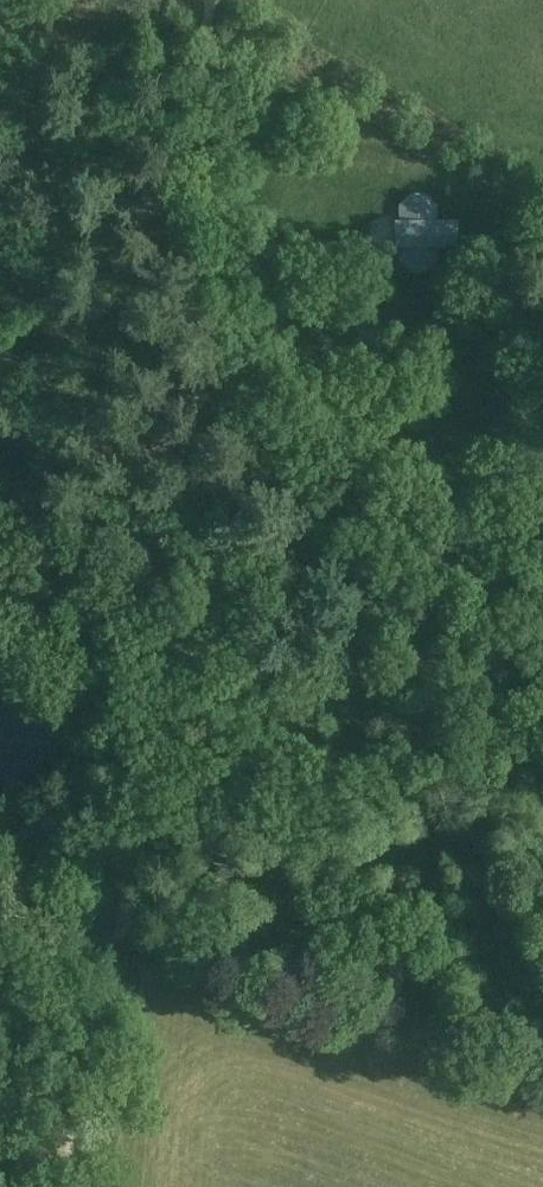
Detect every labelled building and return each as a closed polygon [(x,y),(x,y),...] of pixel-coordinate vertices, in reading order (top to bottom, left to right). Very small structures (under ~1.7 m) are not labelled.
[(423,195),(411,195),(401,205),(401,221),(396,221),(397,244),(401,244),(401,259),(412,270),(424,270),(435,259),(435,243),(455,243),(455,220),(434,220),(434,205),(423,195)]
